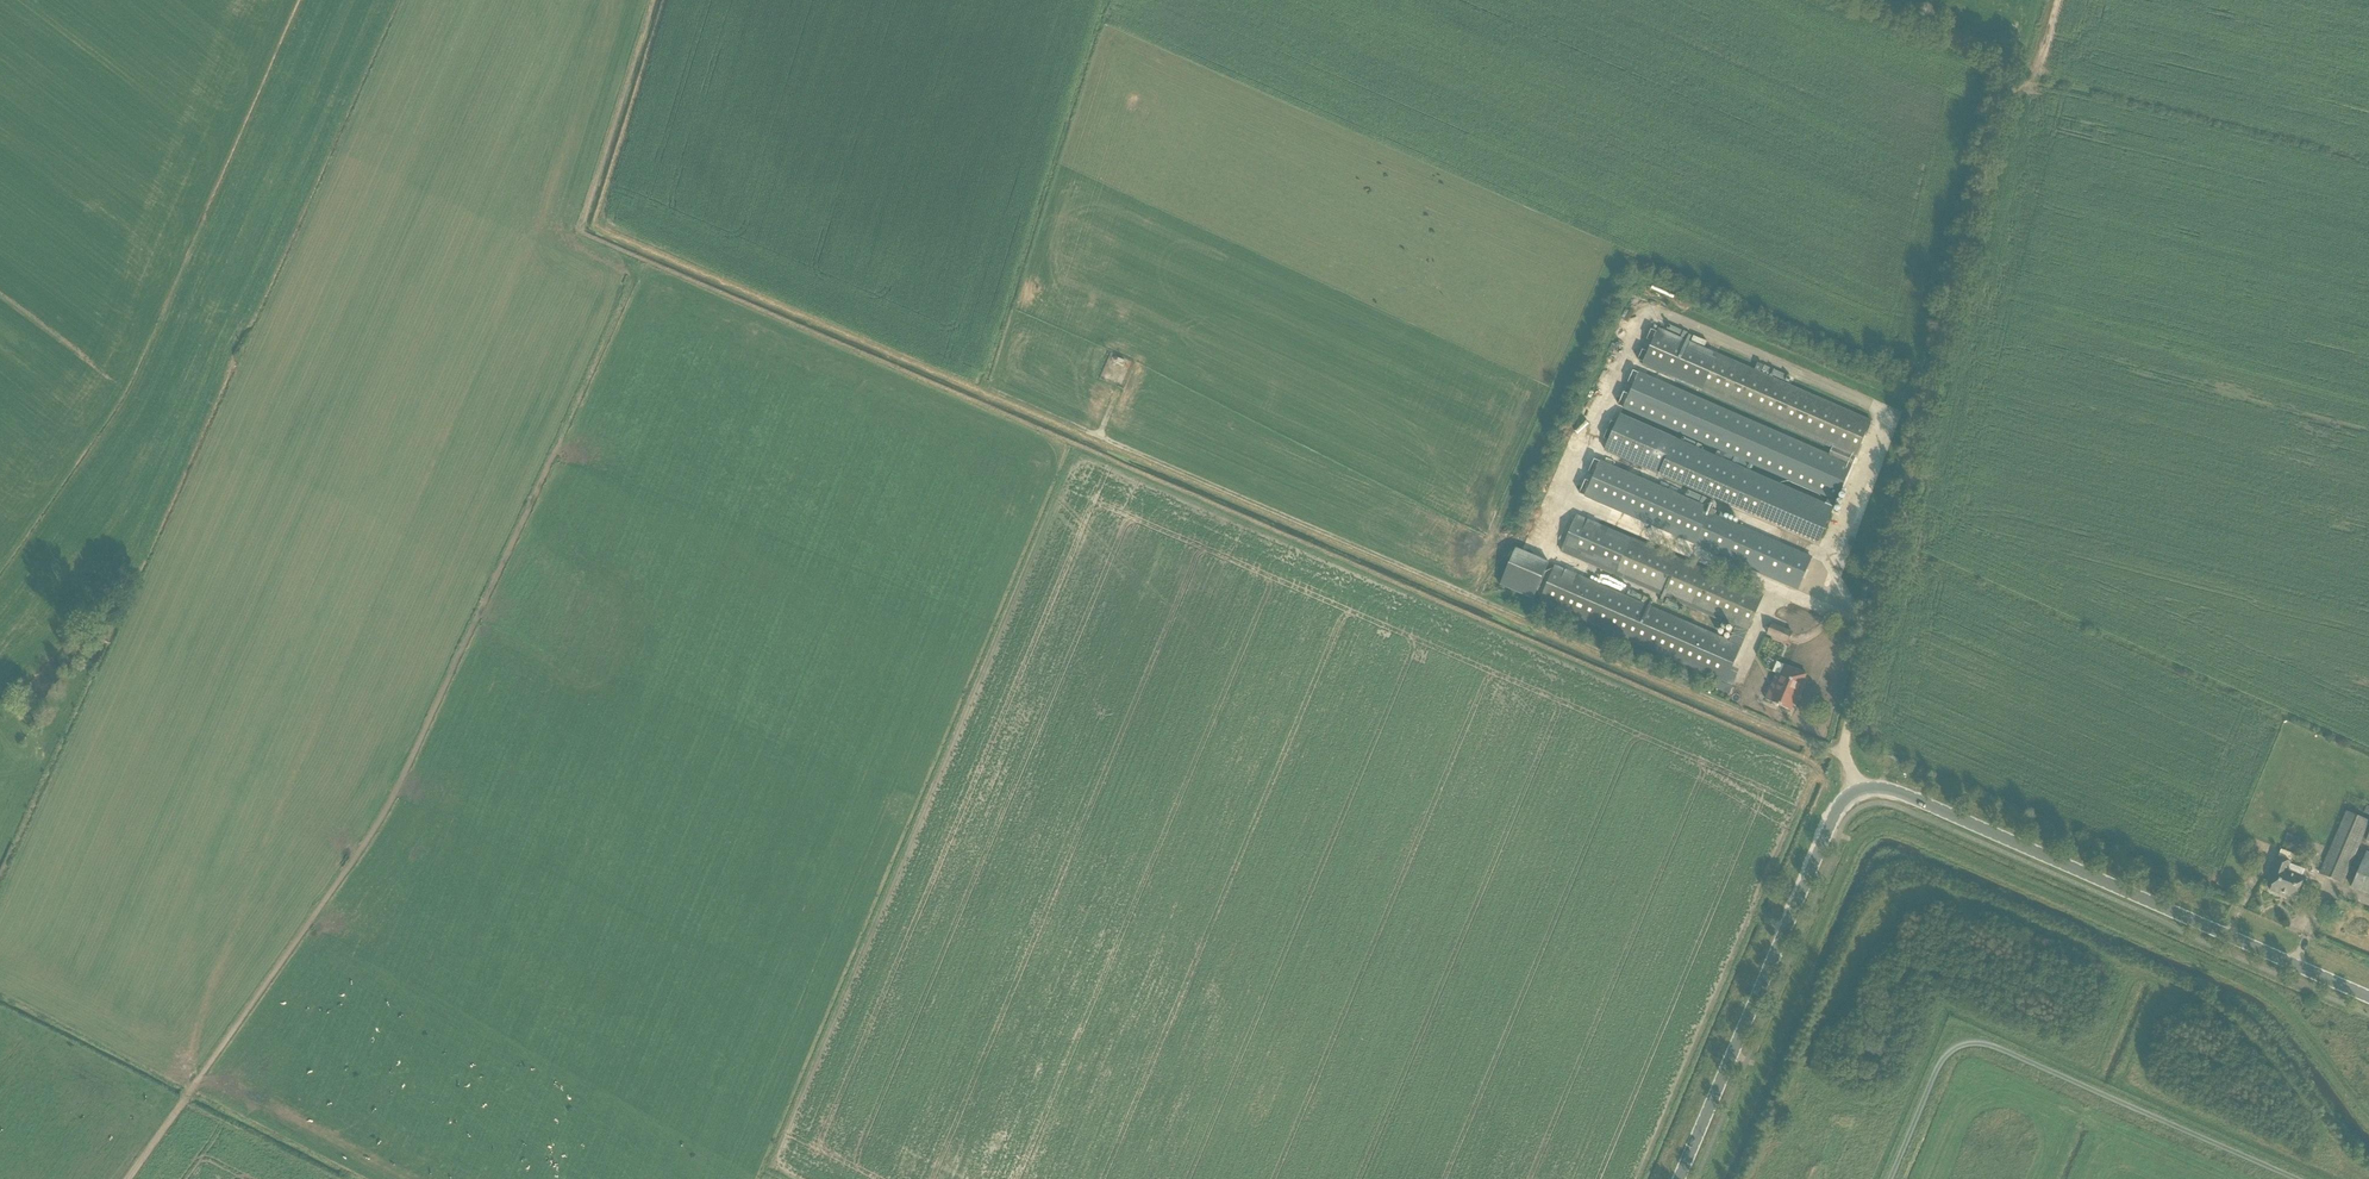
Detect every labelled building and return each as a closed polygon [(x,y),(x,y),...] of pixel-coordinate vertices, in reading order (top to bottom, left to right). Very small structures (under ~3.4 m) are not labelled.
[(1658,329),(1642,365),(1695,388),(1831,448),(1828,454),(1852,464),(1854,458),(1870,422),(1710,352),(1658,329)] [(1828,454),(1692,395),(1639,373),(1623,409),(1827,498),(1836,502),(1852,464),(1828,454)] [(1604,451),(1818,543),(1833,507),(1619,414),(1604,451)] [(1586,497),(1694,544),(1798,589),(1811,558),(1707,513),(1709,509),(1601,462),(1586,497)] [(1560,552),(1747,633),(1763,596),(1576,515),(1560,552)] [(1533,600),(1549,563),(1516,549),(1500,585),(1533,600)] [(1741,646),(1553,566),(1539,602),(1719,680),(1725,683),(1741,646)] [(1767,634),(1787,644),(1792,633),(1771,623),(1767,634)] [(1791,711),(1806,675),(1796,670),(1785,665),(1777,661),(1772,672),(1776,674),(1772,682),(1777,684),(1769,701),(1773,703),(1772,706),(1778,709),(1779,706),(1791,711)] [(1719,680),(1716,689),(1729,694),(1733,686),(1726,683),(1725,683),(1719,680)] [(2319,874),(2342,884),(2347,873),(2368,823),(2368,821),(2346,812),(2324,863),(2319,874)] [(2270,878),(2274,880),(2270,891),(2285,897),(2286,895),(2296,899),(2304,877),(2302,877),(2305,869),(2290,864),(2294,854),(2280,850),(2270,878)] [(2368,895),(2368,854),(2367,853),(2356,877),(2351,888),(2368,895)]
